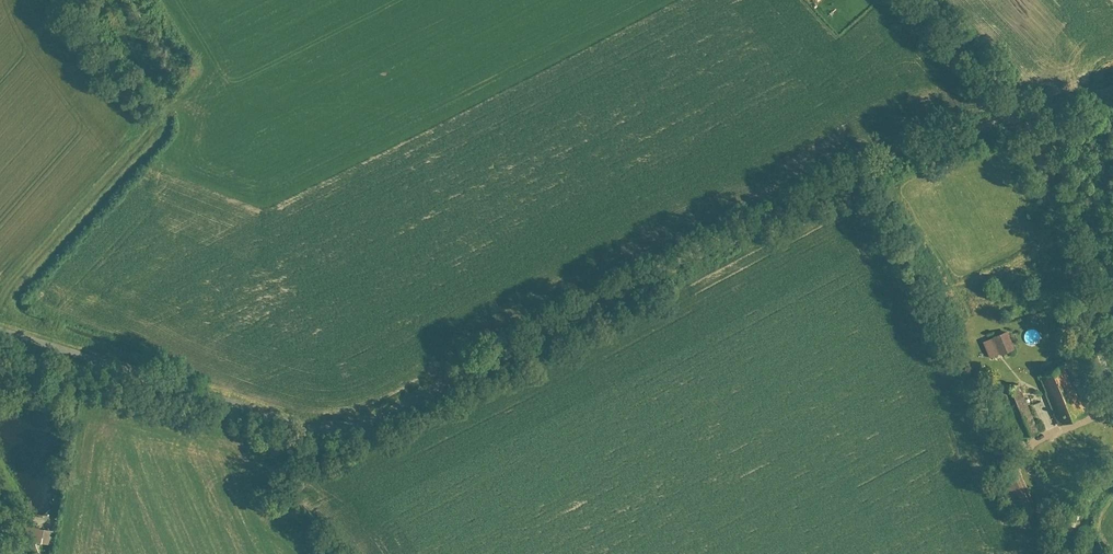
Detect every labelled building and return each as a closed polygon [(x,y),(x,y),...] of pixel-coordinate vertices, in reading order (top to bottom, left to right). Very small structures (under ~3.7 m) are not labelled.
[(1009,336),(986,343),(992,362),(1015,354),(1009,336)] [(1068,366),(1041,377),(1060,423),(1087,413),(1068,366)] [(1020,386),(1006,392),(1025,439),(1039,433),(1020,386)] [(1024,471),(1009,477),(1024,512),(1040,505),(1024,471)]
